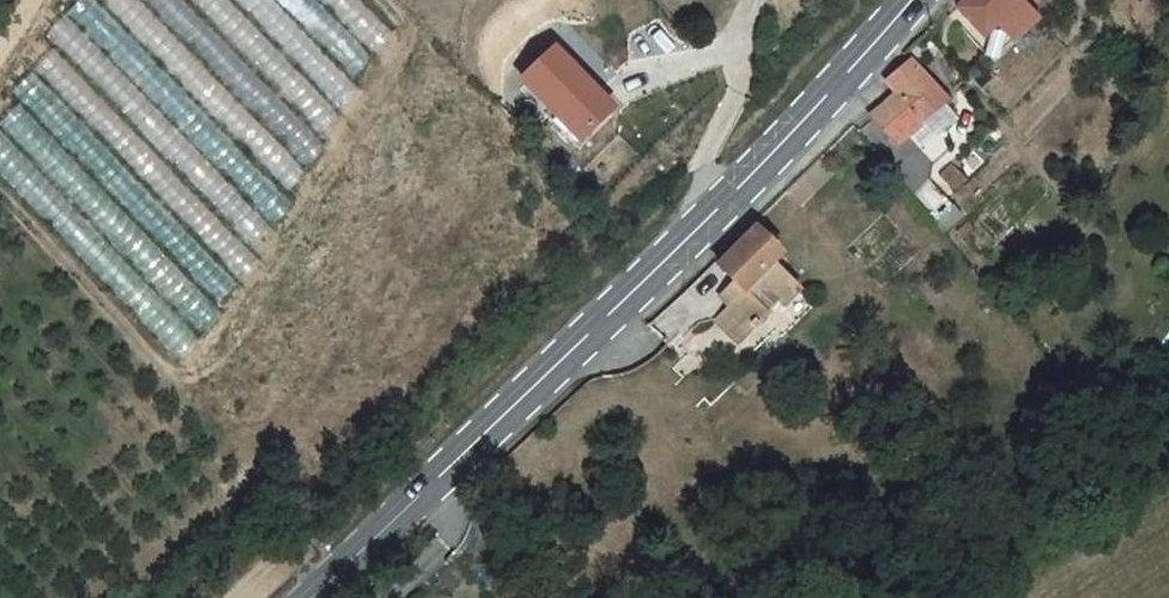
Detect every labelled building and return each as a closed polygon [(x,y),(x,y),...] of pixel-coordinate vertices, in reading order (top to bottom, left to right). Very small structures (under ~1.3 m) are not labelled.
[(69,11),(274,223),(294,204),(97,0),(81,0),(69,11)] [(284,190),(304,171),(139,0),(101,0),(284,190)] [(304,165),(323,146),(183,0),(145,0),(304,165)] [(317,133),(337,114),(227,0),(189,0),(317,133)] [(335,106),(355,87),(271,0),(233,0),(335,106)] [(351,77),(370,59),(314,0),(276,0),(351,77)] [(371,52),(390,33),(358,0),(321,0),(371,52)] [(954,9),(986,38),(1019,1),(1020,0),(961,0),(954,9)] [(986,38),(954,9),(944,20),(993,63),(1035,16),(1019,1),(986,38)] [(66,17),(46,36),(251,248),(270,229),(66,17)] [(54,48),(35,67),(239,279),(259,260),(54,48)] [(608,109),(551,53),(518,85),(574,141),(608,109)] [(943,102),(905,60),(894,73),(886,82),(895,92),(870,115),(895,145),(909,133),(943,102)] [(32,72),(12,91),(217,303),(237,284),(32,72)] [(0,124),(198,334),(220,314),(22,103),(0,124)] [(173,357),(195,337),(0,130),(0,173),(173,357)] [(918,143),(909,133),(895,145),(904,156),(918,143)] [(934,162),(918,143),(904,156),(919,175),(934,162)] [(785,255),(758,225),(716,264),(739,290),(714,313),(736,336),(750,323),(752,326),(762,317),(760,314),(781,294),(786,299),(798,287),(776,263),(785,255)]
